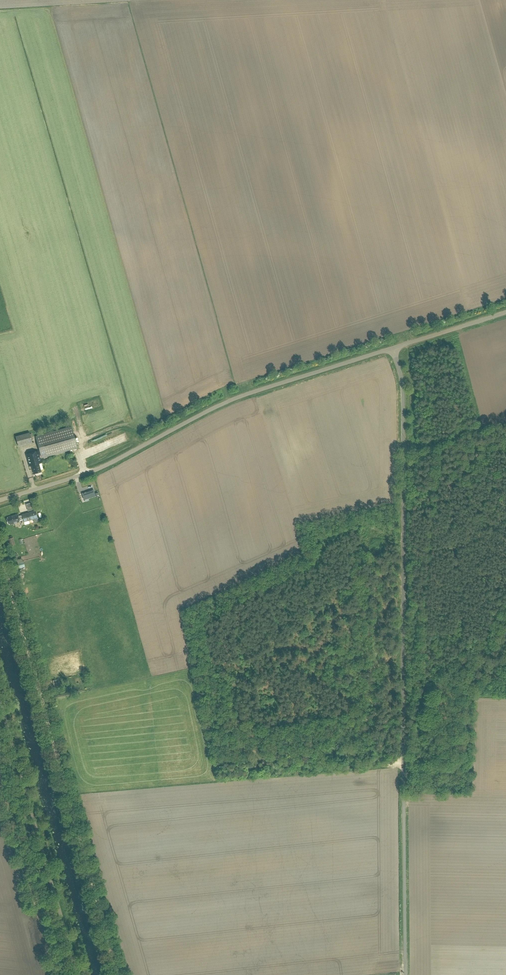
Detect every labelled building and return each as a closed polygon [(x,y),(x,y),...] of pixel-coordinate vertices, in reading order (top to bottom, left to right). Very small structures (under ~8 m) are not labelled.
[(41,458),(78,448),(72,427),(35,437),(41,456),(39,456),(38,451),(26,454),(29,466),(32,466),(34,474),(41,472),(39,464),(41,463),(40,458),(41,458)] [(114,435),(117,442),(126,438),(124,431),(114,435)] [(18,446),(32,443),(29,433),(15,436),(18,446)] [(115,442),(112,437),(107,440),(110,445),(115,442)] [(93,490),(82,493),(84,500),(95,496),(93,490)] [(21,514),(22,515),(23,520),(24,522),(38,518),(36,510),(21,514)] [(23,520),(22,515),(18,516),(17,514),(13,516),(12,516),(7,517),(8,518),(7,519),(8,523),(9,523),(9,524),(19,521),(23,520)]
